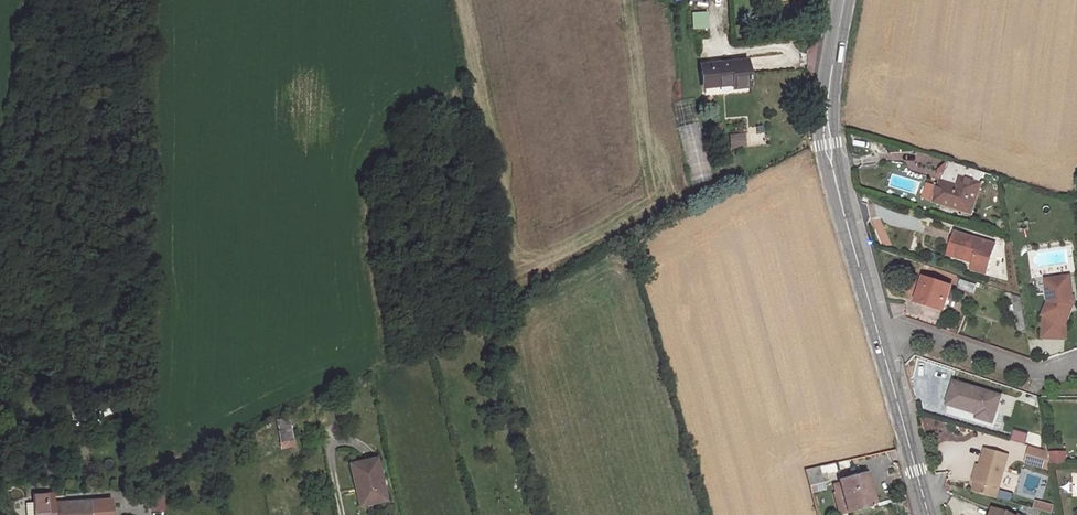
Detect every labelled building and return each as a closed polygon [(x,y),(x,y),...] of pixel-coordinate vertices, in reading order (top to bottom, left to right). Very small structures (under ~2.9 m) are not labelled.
[(703,87),(728,84),(729,89),(747,87),(744,62),(701,67),(703,87)] [(744,147),(744,133),(727,133),(727,147),(744,147)] [(992,186),(971,179),(968,187),(953,182),(946,204),(983,216),(992,186)] [(1001,243),(961,232),(954,254),(980,262),(978,269),(992,273),(1001,243)] [(949,285),(928,278),(920,303),(940,310),(949,285)] [(1047,318),(1070,327),(1076,310),(1076,298),(1075,278),(1056,281),(1058,294),(1052,295),(1053,304),(1047,318)] [(1050,281),(1039,283),(1041,296),(1052,295),(1050,281)] [(1001,398),(956,385),(950,406),(981,415),(980,419),(995,423),(1001,398)] [(275,424),(280,448),(292,446),(287,421),(275,424)] [(982,466),(978,481),(974,493),(998,498),(1010,456),(987,449),(982,466)] [(376,453),(352,457),(356,481),(362,480),(365,497),(385,495),(376,453)] [(811,484),(823,481),(819,466),(806,469),(811,484)] [(867,472),(844,478),(853,509),(876,504),(867,472)] [(150,511),(162,511),(162,490),(149,490),(150,511)] [(30,492),(33,514),(88,514),(87,501),(63,503),(63,506),(50,507),(48,491),(30,492)]
